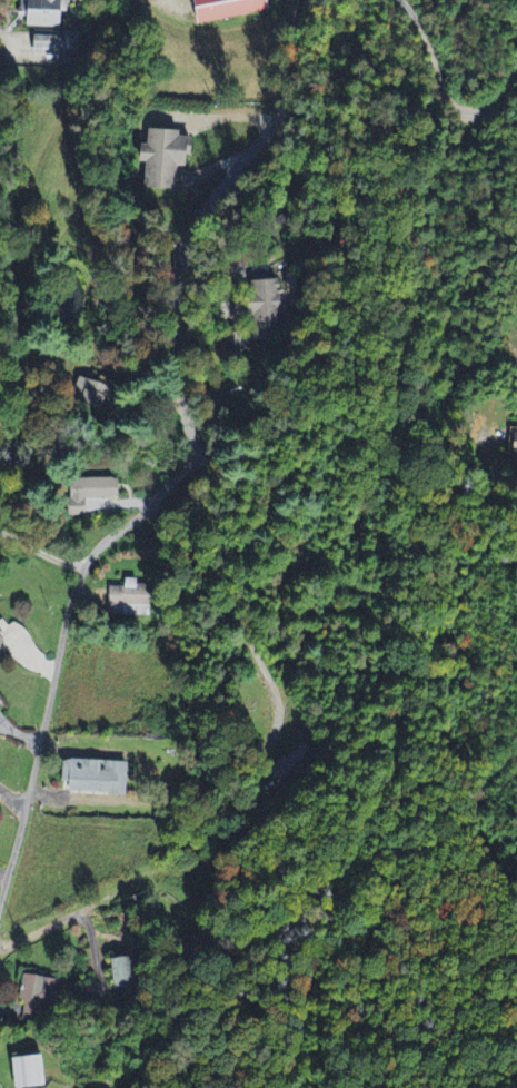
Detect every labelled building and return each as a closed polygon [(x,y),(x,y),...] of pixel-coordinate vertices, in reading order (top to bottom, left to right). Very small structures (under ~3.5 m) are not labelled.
[(22,27),(62,27),(62,13),(72,13),(72,0),(22,0),(22,27)] [(192,26),(268,11),(265,0),(187,0),(192,26)] [(72,44),(80,42),(77,33),(59,37),(63,54),(74,52),(72,44)] [(174,191),(174,167),(181,167),(181,149),(186,149),(186,134),(145,133),(145,145),(132,145),(132,164),(139,164),(139,190),(174,191)] [(253,332),(265,331),(264,320),(269,319),(268,310),(281,309),(280,292),(298,291),(297,275),(284,276),(284,281),(248,284),(253,332)] [(87,516),(86,501),(119,501),(118,478),(70,479),(70,517),(87,516)] [(151,585),(139,585),(138,579),(127,580),(127,590),(110,590),(111,611),(133,611),(133,612),(151,612),(151,585)] [(126,763),(60,761),(59,784),(66,784),(65,794),(126,796),(126,763)] [(115,989),(135,989),(134,958),(115,959),(115,989)] [(60,982),(25,975),(20,1002),(24,1003),(22,1014),(39,1017),(41,1004),(55,1007),(60,982)] [(46,1086),(42,1056),(7,1061),(11,1087),(35,1087),(46,1086)]
